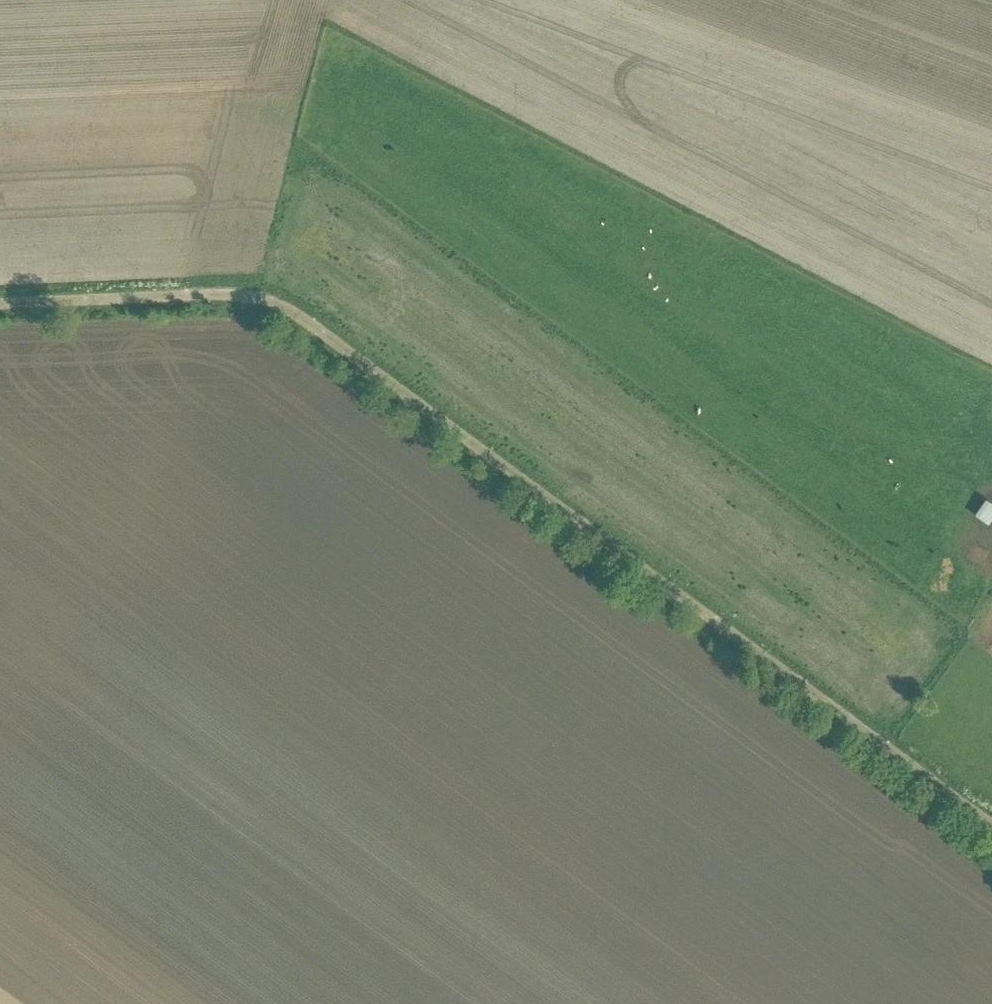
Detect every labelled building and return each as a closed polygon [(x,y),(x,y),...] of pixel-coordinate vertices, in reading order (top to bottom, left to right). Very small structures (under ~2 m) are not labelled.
[(975,511),(989,521),(991,516),(991,500),(985,496),(975,511)]
